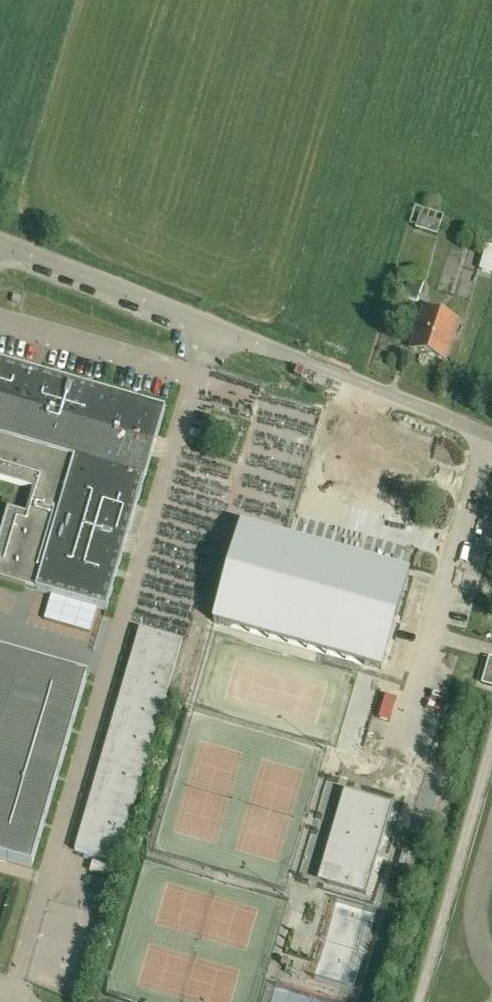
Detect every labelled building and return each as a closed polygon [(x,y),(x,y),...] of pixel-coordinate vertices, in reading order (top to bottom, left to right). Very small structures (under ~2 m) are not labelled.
[(480,270),(491,273),(491,248),(487,246),(480,270)] [(405,290),(403,296),(417,301),(424,282),(410,277),(407,285),(405,290)] [(446,359),(458,320),(422,308),(409,348),(446,359)] [(33,490),(29,502),(26,514),(8,509),(0,538),(0,580),(107,611),(165,410),(0,361),(0,480),(33,490)] [(223,426),(221,433),(232,437),(234,429),(223,426)] [(241,524),(213,621),(214,622),(380,670),(381,669),(409,573),(241,524)] [(141,630),(75,850),(116,863),(169,686),(182,642),(141,630)] [(32,870),(87,679),(0,653),(0,861),(32,870)] [(483,684),(491,686),(491,668),(488,667),(483,684)] [(351,874),(370,880),(392,805),(355,794),(335,859),(354,865),(351,874)] [(109,877),(108,861),(95,861),(96,878),(109,877)]
